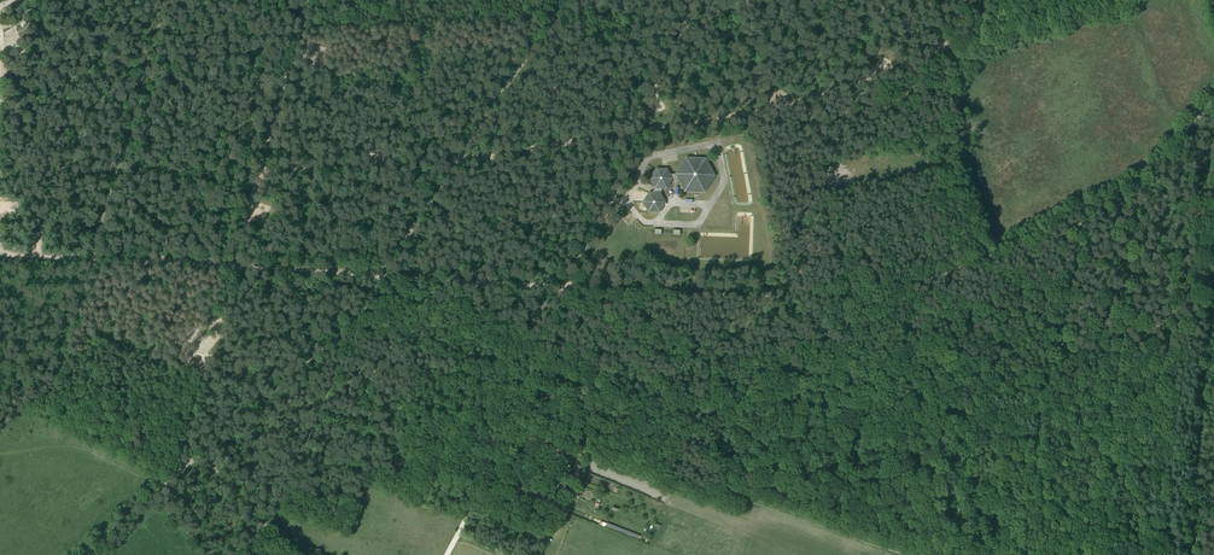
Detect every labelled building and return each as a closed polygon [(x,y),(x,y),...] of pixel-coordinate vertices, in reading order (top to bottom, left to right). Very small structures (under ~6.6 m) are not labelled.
[(666,189),(672,179),(678,180),(682,188),(684,192),(704,193),(715,176),(706,158),(686,158),(675,174),(669,174),(667,169),(656,169),(650,178),(653,185),(655,188),(652,193),(649,193),(643,202),(648,212),(652,212),(659,213),(665,203),(660,193),(663,189),(666,189)] [(540,435),(537,440),(545,444),(557,450),(559,444),(540,435)] [(537,460),(545,444),(537,440),(530,456),(537,460)] [(570,449),(567,456),(572,458),(576,449),(571,447),(570,449)] [(399,474),(404,461),(397,458),(391,471),(399,474)] [(584,468),(577,465),(571,477),(577,480),(584,468)] [(549,470),(539,466),(537,473),(539,474),(544,476),(546,476),(549,470)] [(548,482),(559,487),(562,482),(563,479),(564,478),(552,473),(548,482)] [(557,491),(573,498),(577,490),(572,488),(573,485),(567,482),(564,489),(559,487),(557,491)]
